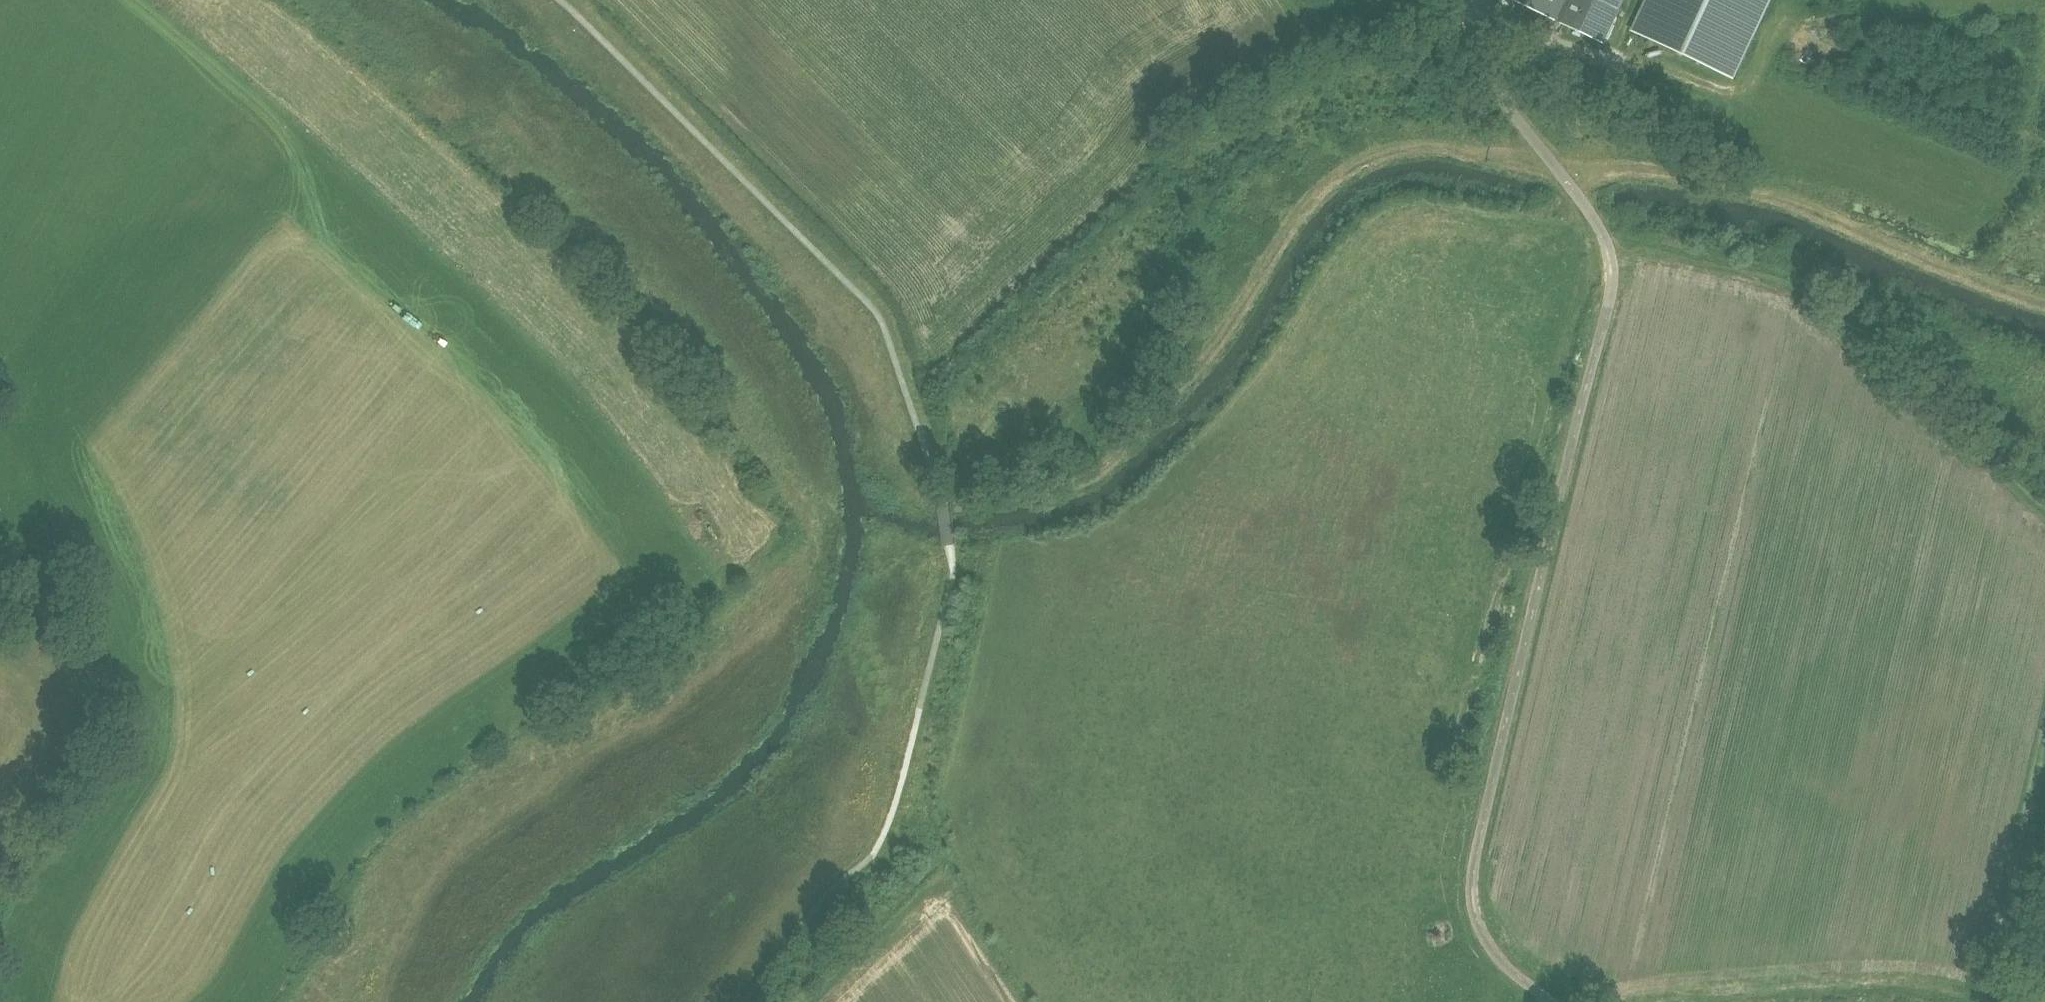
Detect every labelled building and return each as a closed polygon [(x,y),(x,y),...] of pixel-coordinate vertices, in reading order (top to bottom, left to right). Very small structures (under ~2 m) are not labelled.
[(1619,10),(1623,0),(1598,0),(1619,10)] [(1633,28),(1735,76),(1743,59),(1771,0),(1646,0),(1633,28)]
